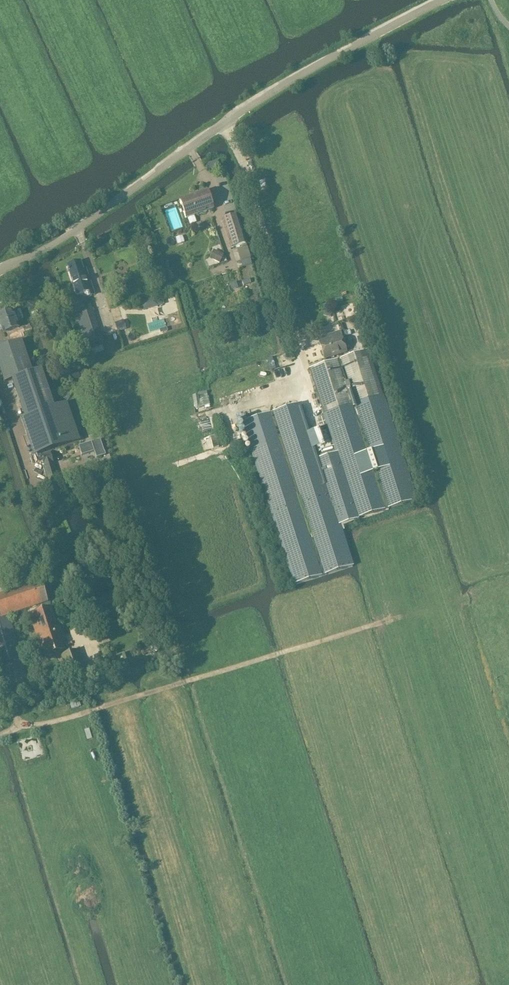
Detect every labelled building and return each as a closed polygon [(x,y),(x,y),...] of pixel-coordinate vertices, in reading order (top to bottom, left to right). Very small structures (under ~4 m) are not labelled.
[(186,218),(214,209),(208,190),(180,200),(186,218)] [(231,248),(246,244),(237,216),(223,220),(231,248)] [(218,252),(213,261),(219,264),(223,255),(218,252)] [(81,262),(67,267),(77,296),(83,294),(90,291),(93,290),(86,269),(84,270),(81,262)] [(91,295),(90,291),(83,294),(84,298),(69,303),(83,344),(102,338),(88,296),(91,295)] [(19,327),(13,311),(0,316),(0,322),(4,333),(19,327)] [(332,334),(334,339),(320,343),(325,359),(346,352),(340,332),(332,334)] [(54,407),(42,370),(32,373),(22,341),(0,349),(0,368),(5,383),(12,380),(25,417),(21,418),(34,457),(80,441),(67,403),(54,407)] [(310,369),(310,372),(328,426),(310,432),(301,404),(243,423),(294,585),(353,566),(340,524),(416,500),(369,351),(310,369)] [(97,442),(79,447),(81,456),(92,453),(93,457),(101,455),(97,442)] [(58,479),(50,452),(40,455),(48,482),(58,479)] [(0,595),(0,615),(1,617),(9,615),(48,602),(42,583),(0,595)] [(61,642),(64,641),(61,632),(59,633),(51,608),(30,614),(43,657),(64,650),(61,642)] [(1,617),(0,617),(0,664),(21,658),(9,615),(1,617)] [(78,649),(61,655),(70,683),(88,677),(78,649)] [(124,653),(116,656),(121,671),(129,668),(124,653)]
